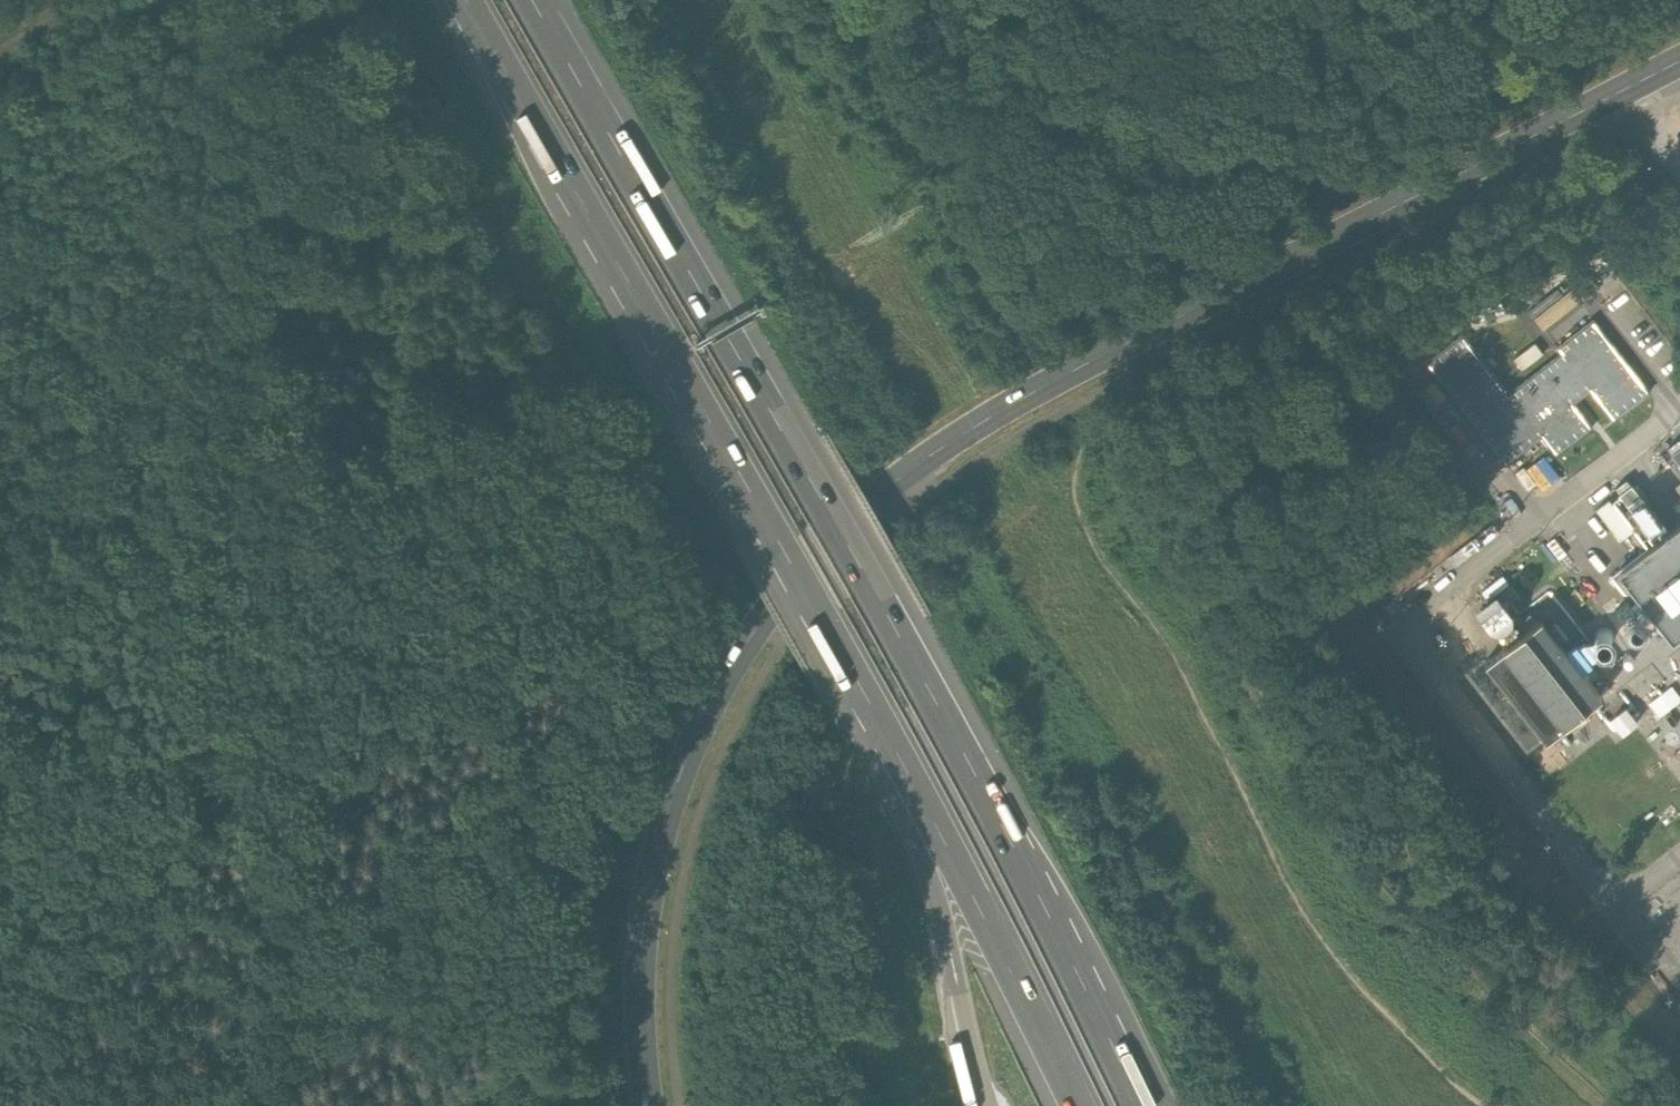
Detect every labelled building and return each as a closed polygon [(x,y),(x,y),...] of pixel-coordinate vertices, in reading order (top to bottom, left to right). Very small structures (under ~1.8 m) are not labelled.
[(1598,286),(1582,264),(1567,275),(1584,297),(1598,286)] [(1579,301),(1571,290),(1534,319),(1542,330),(1579,301)] [(1462,337),(1425,366),(1505,467),(1542,438),(1556,456),(1593,427),(1574,403),(1589,391),(1612,420),(1649,391),(1593,319),(1556,348),(1560,354),(1508,395),(1462,337)] [(1617,573),(1672,642),(1679,636),(1679,523),(1669,532),(1640,495),(1628,505),(1657,541),(1617,573)] [(1634,530),(1609,500),(1596,510),(1621,541),(1634,530)] [(1509,648),(1485,666),(1546,743),(1573,722),(1580,730),(1590,722),(1583,714),(1602,699),(1589,684),(1597,677),(1589,667),(1591,665),(1590,663),(1595,659),(1593,656),(1597,652),(1600,648),(1606,648),(1610,645),(1611,641),(1610,637),(1607,634),(1602,633),(1598,634),(1595,638),(1595,642),(1591,643),(1586,646),(1584,643),(1578,649),(1576,646),(1566,654),(1540,622),(1536,626),(1529,618),(1519,626),(1526,634),(1520,639),(1512,630),(1512,619),(1501,606),(1480,622),(1491,636),(1501,639),(1509,648)] [(1664,719),(1679,704),(1679,690),(1675,685),(1652,705),(1664,719)] [(1637,726),(1625,712),(1611,724),(1622,738),(1637,726)]
